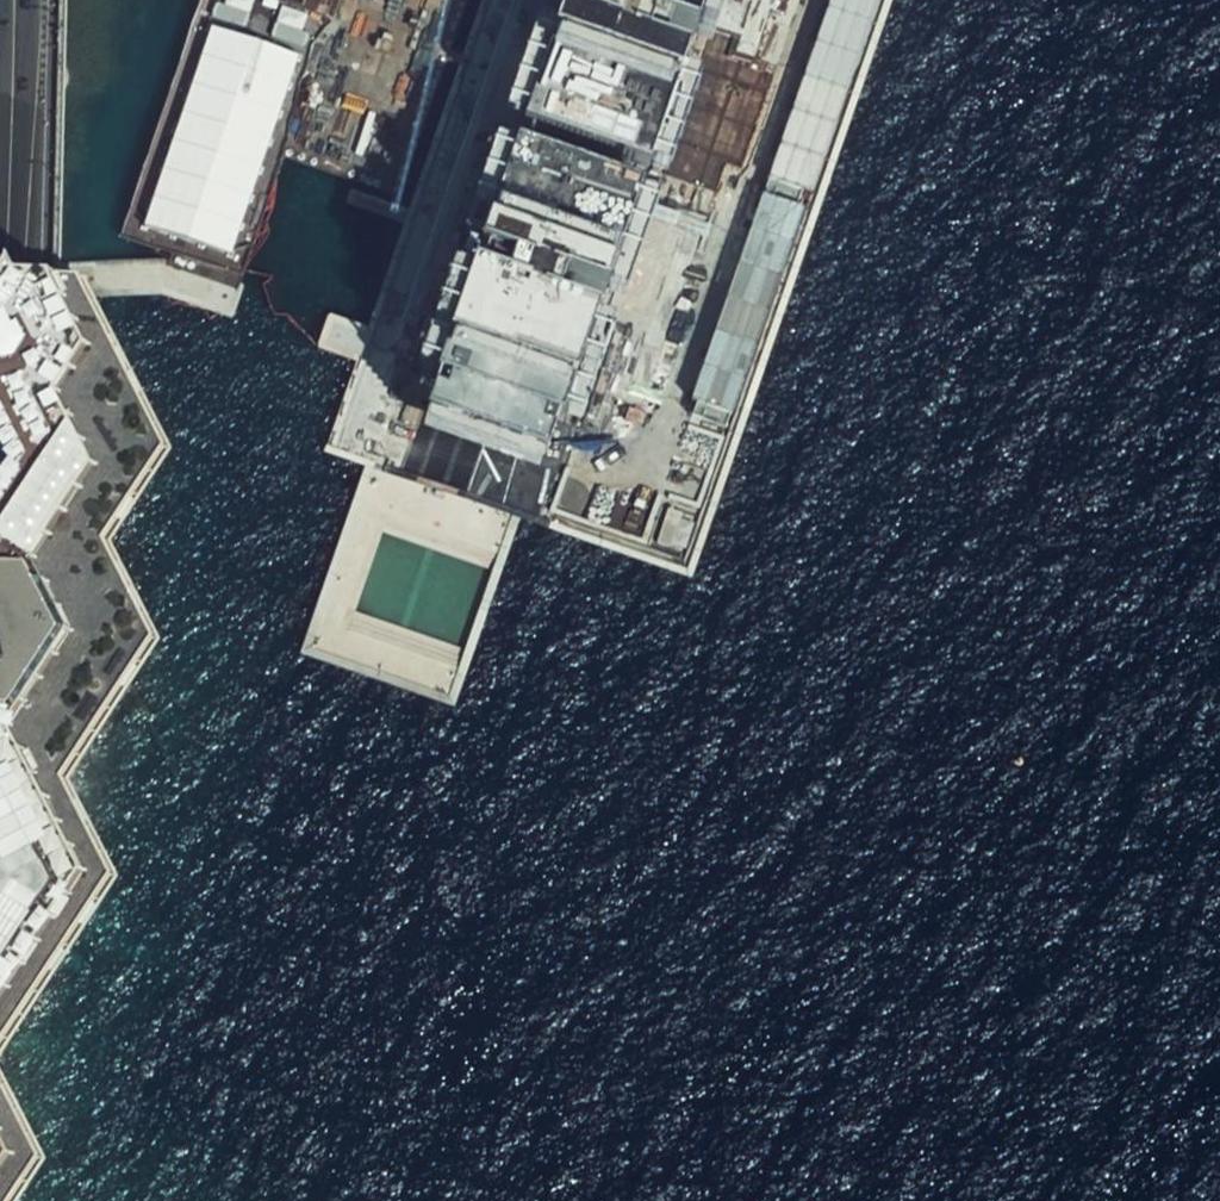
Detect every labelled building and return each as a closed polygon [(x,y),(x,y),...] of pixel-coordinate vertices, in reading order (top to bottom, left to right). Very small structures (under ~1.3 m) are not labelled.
[(513,103),(667,153),(723,0),(548,0),(513,103)] [(496,136),(419,360),(438,367),(419,423),(538,464),(559,404),(580,412),(657,190),(496,136)] [(8,256),(0,267),(0,421),(17,455),(0,479),(0,1050),(121,881),(69,775),(166,637),(111,535),(168,443),(80,278),(62,273),(49,272),(18,271),(16,270),(8,256)] [(44,1162),(0,1064),(0,1200),(19,1200),(44,1162)]
